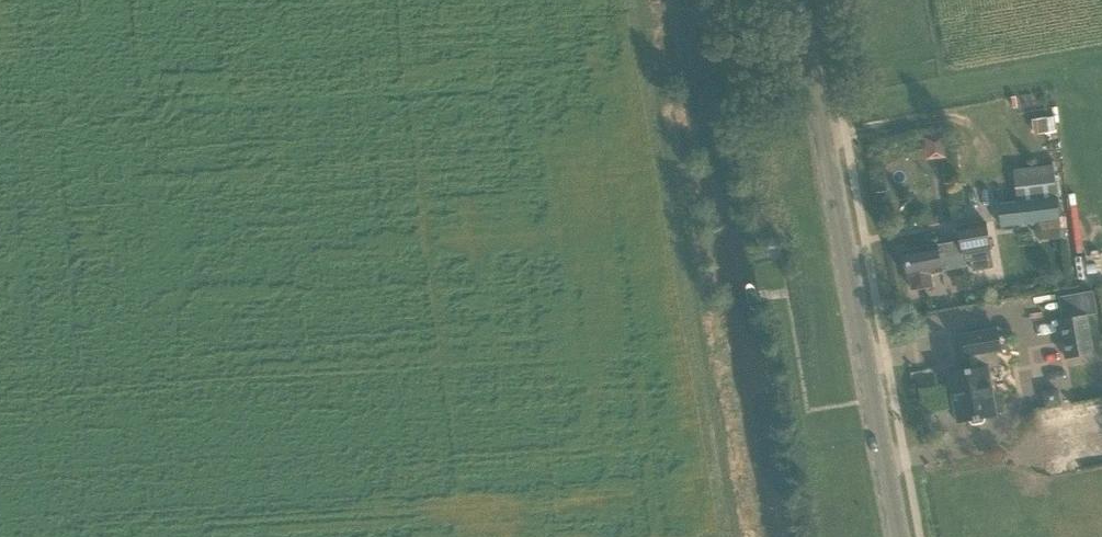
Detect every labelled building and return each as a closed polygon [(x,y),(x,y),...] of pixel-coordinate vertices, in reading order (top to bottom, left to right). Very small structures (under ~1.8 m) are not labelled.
[(939,150),(942,135),(929,133),(926,148),(939,150)] [(1014,165),(1016,179),(1015,179),(1017,202),(999,204),(1002,228),(1040,224),(1041,232),(1062,229),(1055,175),(1036,177),(1035,163),(1014,165)] [(931,274),(943,272),(943,270),(966,266),(965,261),(991,256),(990,249),(991,249),(986,222),(958,228),(961,242),(939,246),(939,245),(904,252),(909,278),(911,278),(913,290),(934,286),(931,274)] [(1081,294),(1059,298),(1063,321),(1060,321),(1066,359),(1101,352),(1101,343),(1101,338),(1092,340),(1087,316),(1085,317),(1081,294)] [(984,313),(970,314),(972,330),(986,328),(984,313)] [(973,370),(949,374),(958,424),(997,417),(988,369),(1000,367),(997,352),(1001,351),(998,330),(963,336),(967,358),(970,357),(973,370)] [(1055,420),(1061,454),(1101,447),(1101,411),(1055,420)]
